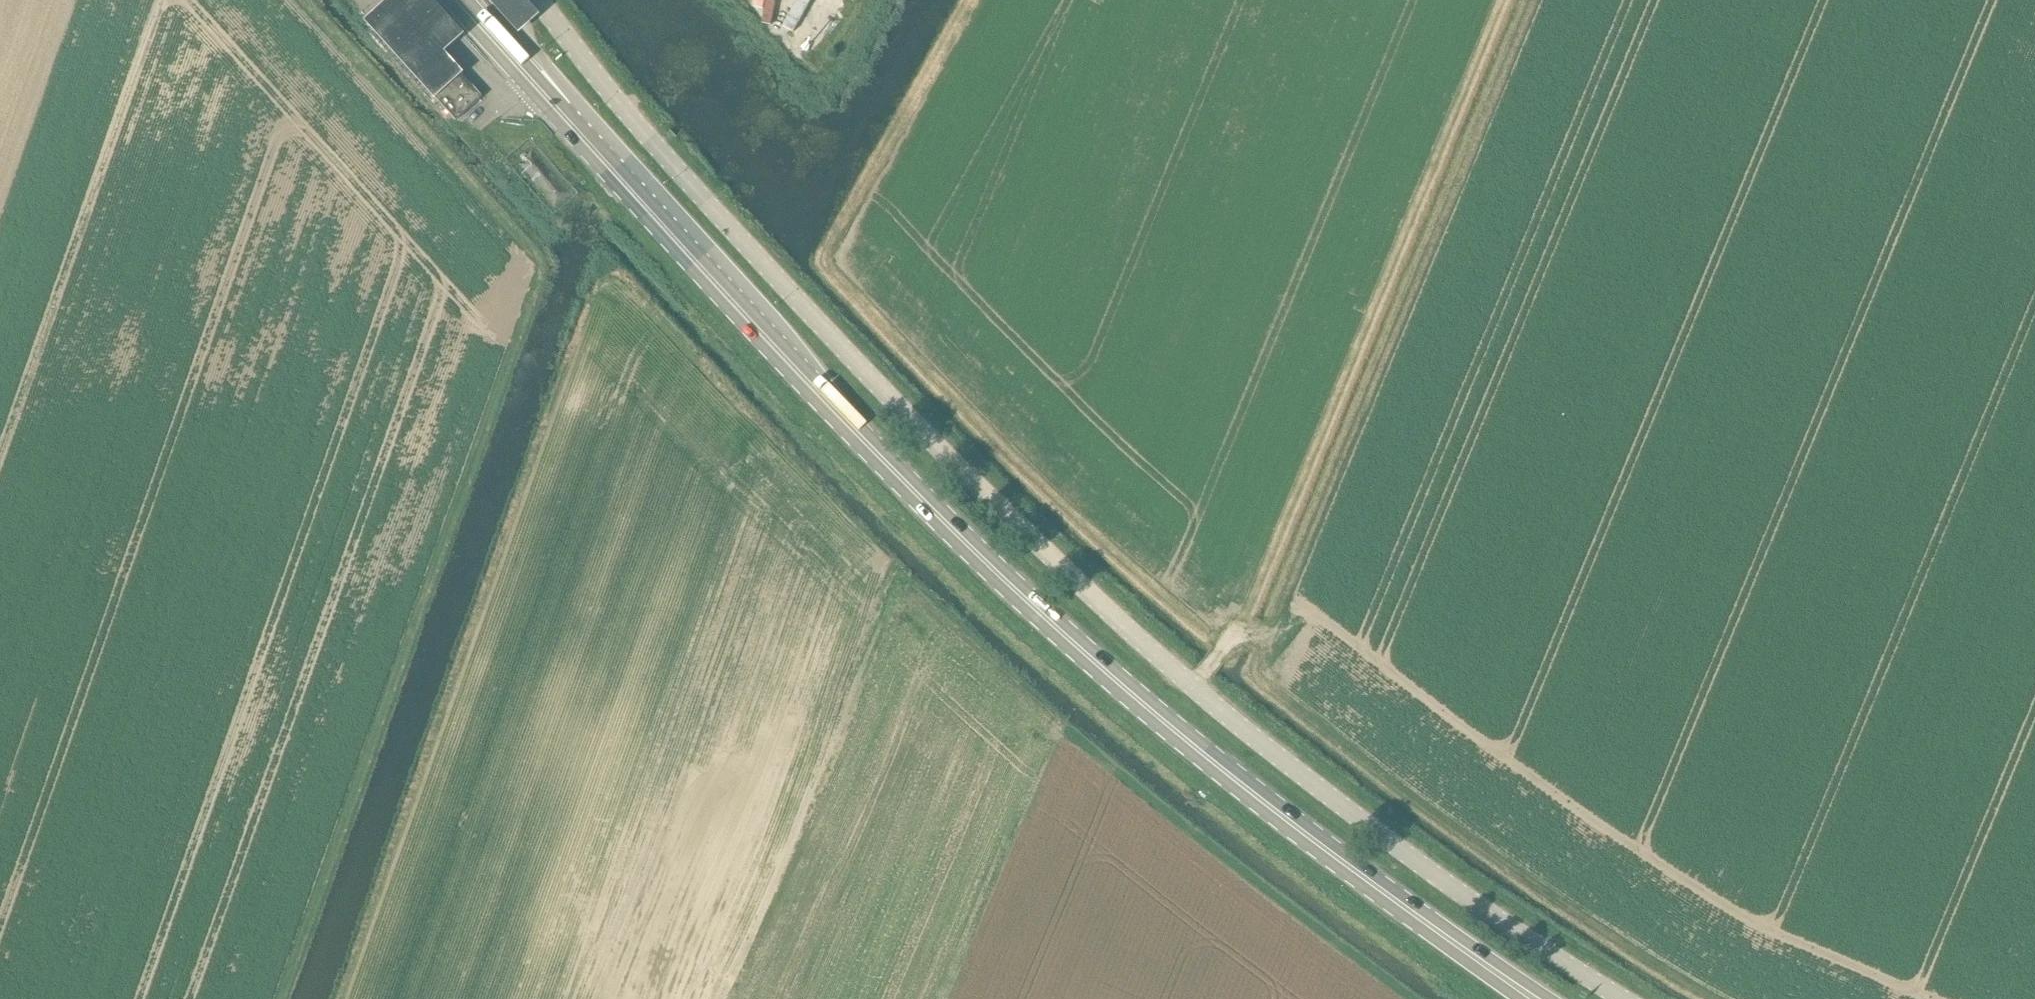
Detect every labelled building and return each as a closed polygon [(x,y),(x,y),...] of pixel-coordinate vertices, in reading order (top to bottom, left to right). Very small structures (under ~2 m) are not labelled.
[(439,102),(434,97),(461,73),(464,71),(450,56),(445,51),(453,44),(461,37),(428,0),(394,0),(385,9),(365,27),(436,105),(439,102)] [(517,32),(522,28),(536,16),(522,0),(488,0),(517,32)] [(802,55),(803,55),(806,55),(807,55),(836,0),(751,0),(802,55)] [(456,121),(463,115),(482,97),(458,72),(432,96),(456,121)]
